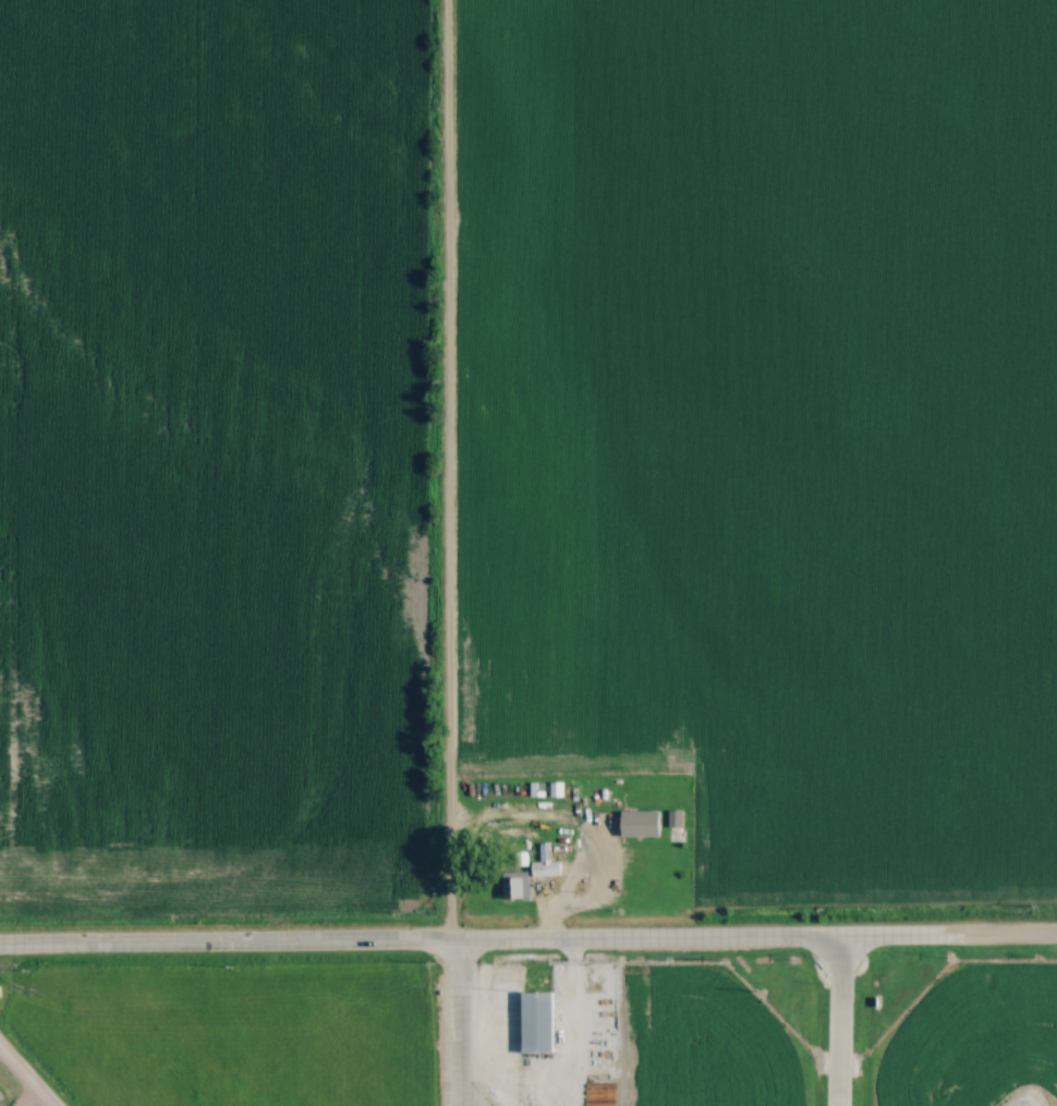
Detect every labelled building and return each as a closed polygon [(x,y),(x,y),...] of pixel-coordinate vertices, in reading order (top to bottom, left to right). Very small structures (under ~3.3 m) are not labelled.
[(634,809),(634,836),(662,836),(662,809),(634,809)] [(533,861),(533,876),(561,876),(561,861),(533,861)] [(504,871),(504,900),(530,900),(530,871),(504,871)] [(555,991),(524,991),(524,1053),(555,1053),(555,991)]
